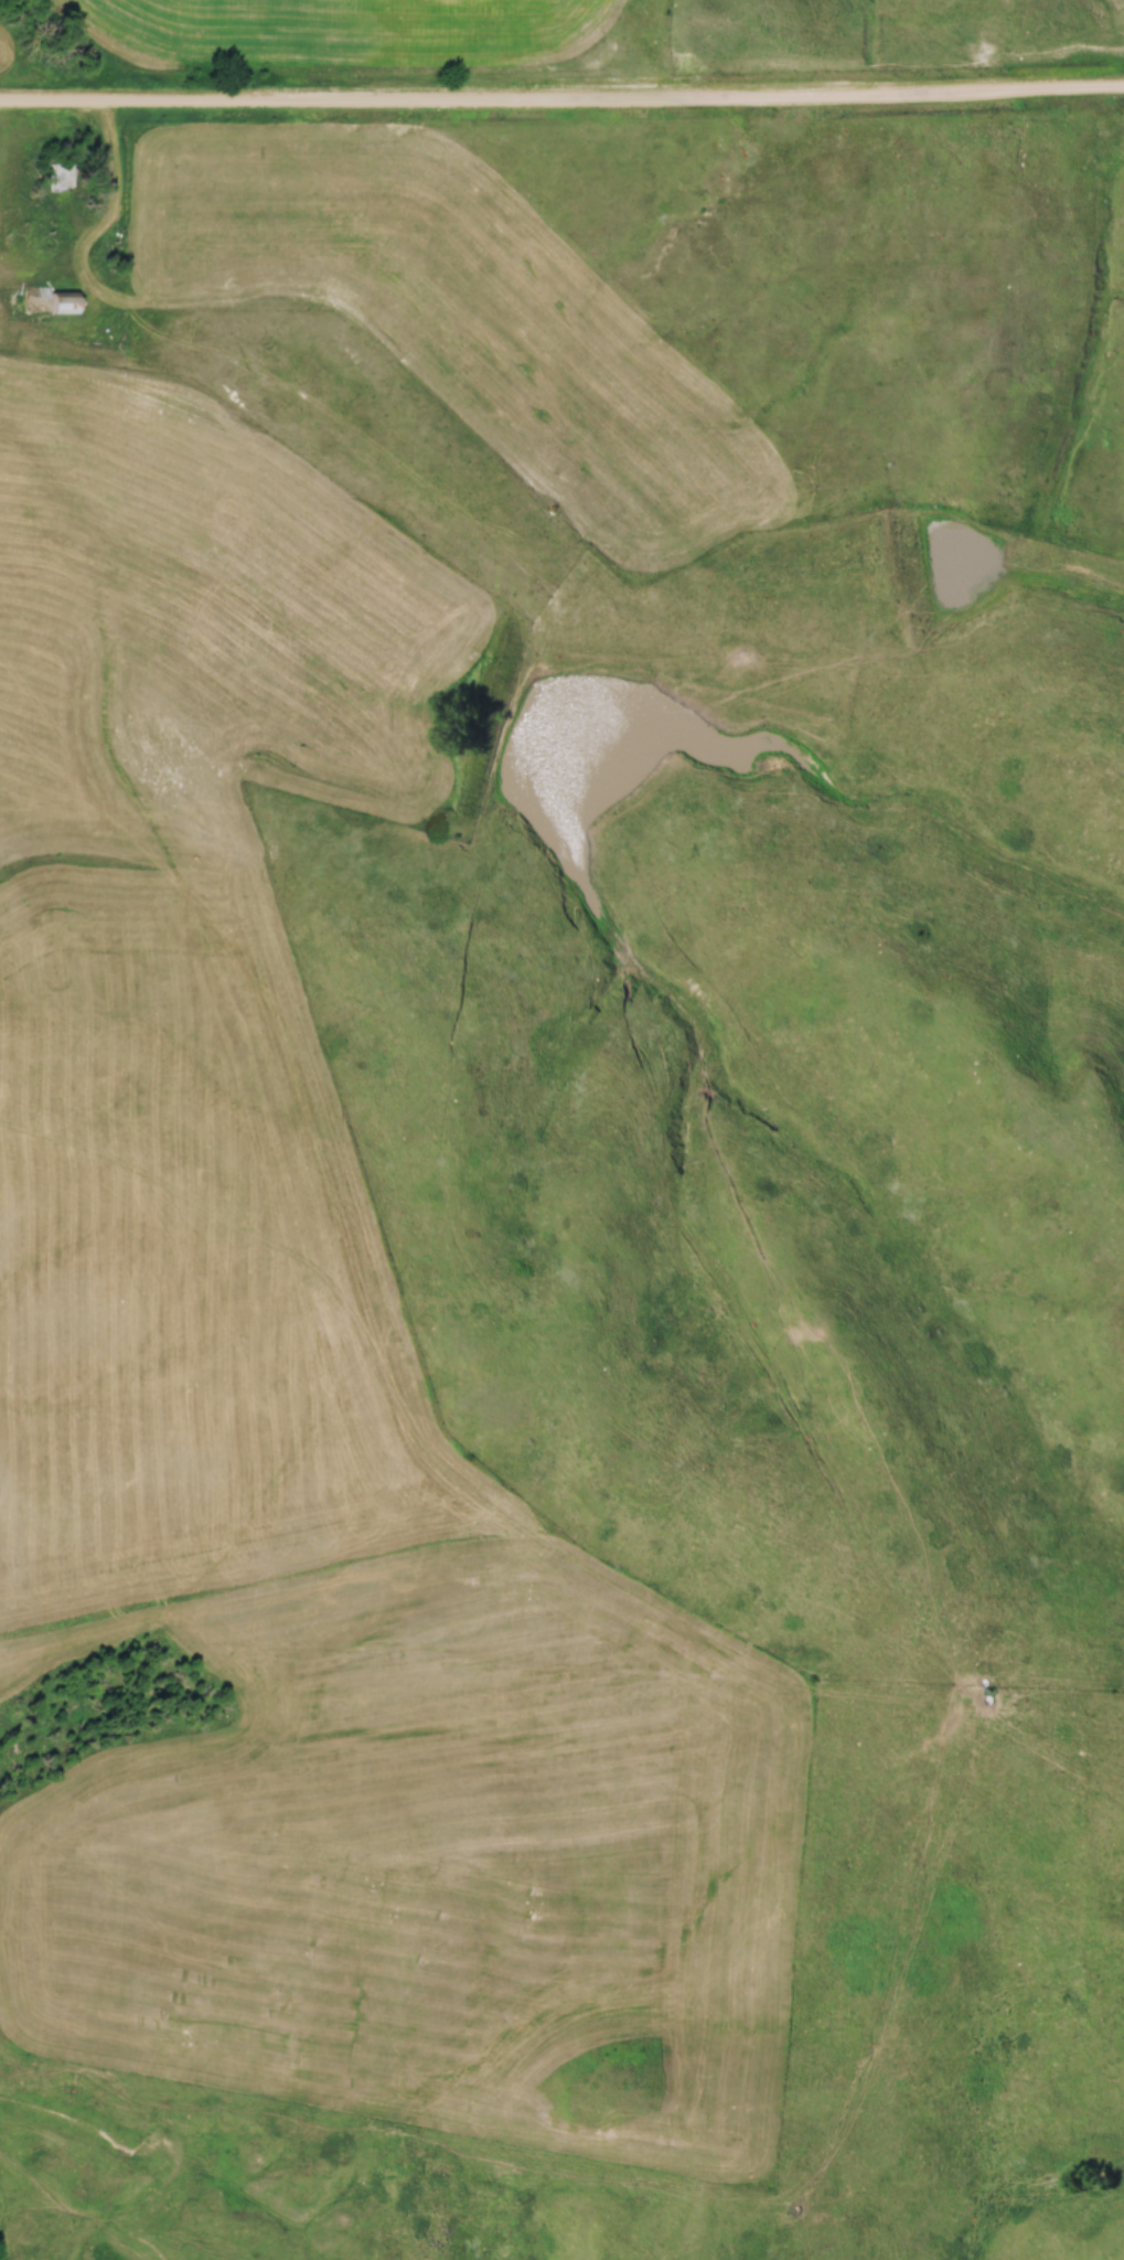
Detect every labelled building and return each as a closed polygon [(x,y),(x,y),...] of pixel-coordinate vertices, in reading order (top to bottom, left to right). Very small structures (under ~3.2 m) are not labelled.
[(70,193),(67,168),(49,169),(51,195),(70,193)] [(75,314),(75,293),(46,293),(46,314),(75,314)]
